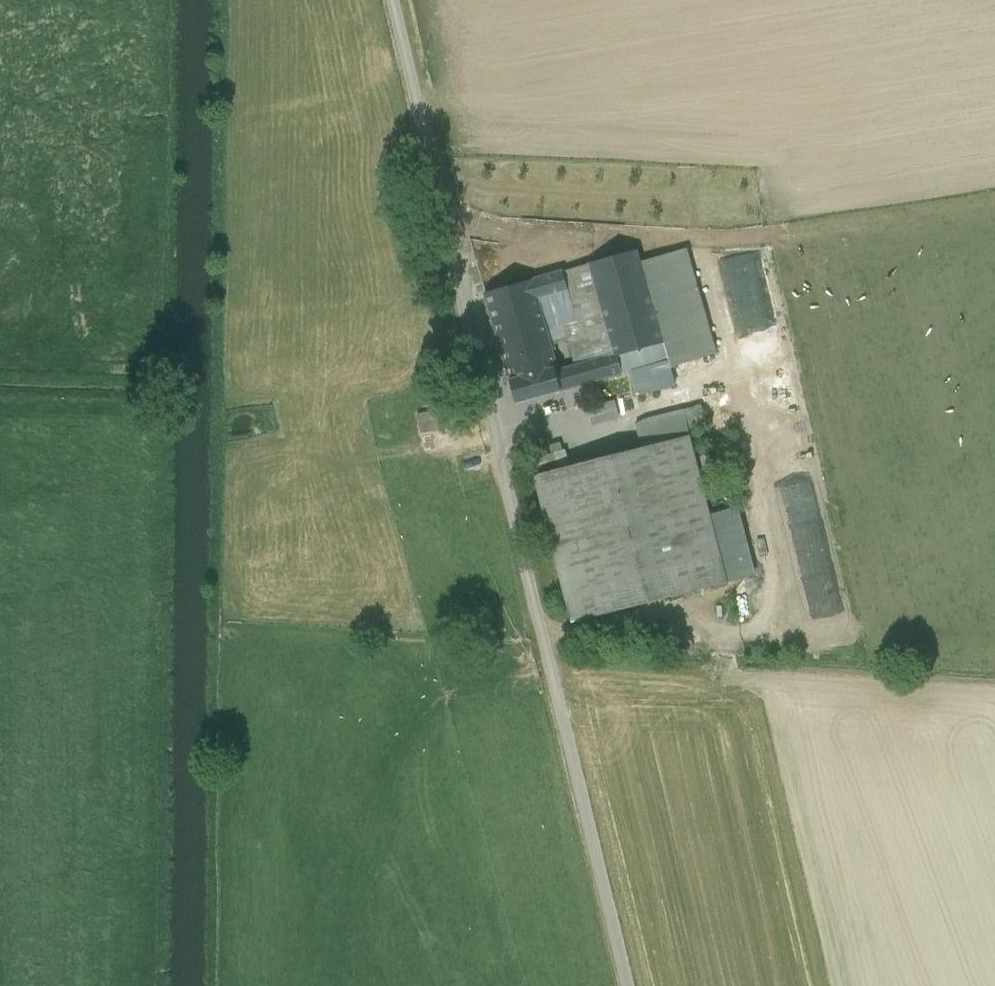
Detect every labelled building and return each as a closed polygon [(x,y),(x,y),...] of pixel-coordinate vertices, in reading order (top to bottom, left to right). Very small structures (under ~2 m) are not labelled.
[(664,343),(669,360),(670,368),(715,355),(687,247),(641,262),(664,343)] [(590,263),(616,354),(616,356),(617,356),(664,343),(641,262),(637,250),(590,263)] [(568,339),(576,366),(616,354),(590,263),(563,271),(568,291),(561,293),(567,318),(545,325),(551,344),(568,339)] [(505,365),(553,351),(551,344),(545,325),(538,299),(561,293),(568,291),(563,271),(485,293),(505,365)] [(567,318),(561,293),(538,299),(545,325),(567,318)] [(617,356),(623,373),(669,360),(664,343),(617,356)] [(553,351),(505,365),(517,404),(562,391),(556,371),(556,369),(558,368),(553,351)] [(623,373),(617,356),(616,356),(616,354),(576,366),(556,371),(562,391),(623,373)] [(639,395),(662,388),(659,379),(636,386),(639,395)] [(618,418),(613,402),(590,408),(595,425),(618,418)] [(470,406),(455,409),(460,426),(474,423),(470,406)] [(707,426),(702,408),(636,424),(637,426),(626,429),(628,439),(623,441),(625,453),(690,437),(707,426)] [(418,416),(421,433),(460,426),(455,409),(418,416)] [(711,518),(690,437),(625,453),(559,470),(535,476),(572,622),(727,583),(711,518)] [(531,459),(535,476),(559,470),(555,453),(531,459)] [(711,518),(727,583),(754,575),(738,511),(711,518)]
